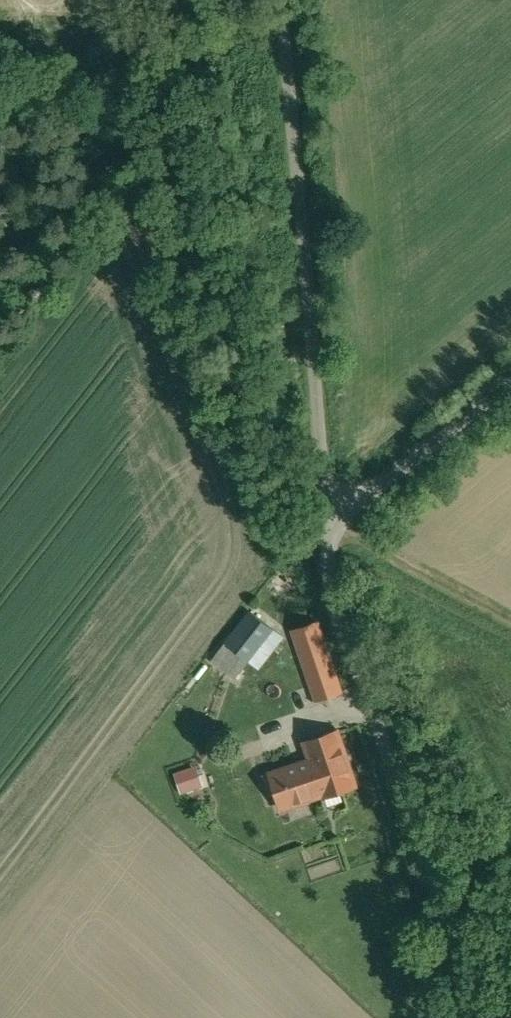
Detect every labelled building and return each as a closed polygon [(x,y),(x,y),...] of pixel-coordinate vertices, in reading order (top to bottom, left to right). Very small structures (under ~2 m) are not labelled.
[(283,636),(250,611),(212,660),(235,678),(248,661),(257,668),(283,636)] [(322,637),(298,646),(316,699),(341,691),(322,637)] [(338,732),(304,743),(311,762),(276,774),(282,794),(317,782),(322,797),(356,785),(338,732)] [(178,794),(201,786),(193,764),(171,771),(178,794)]
